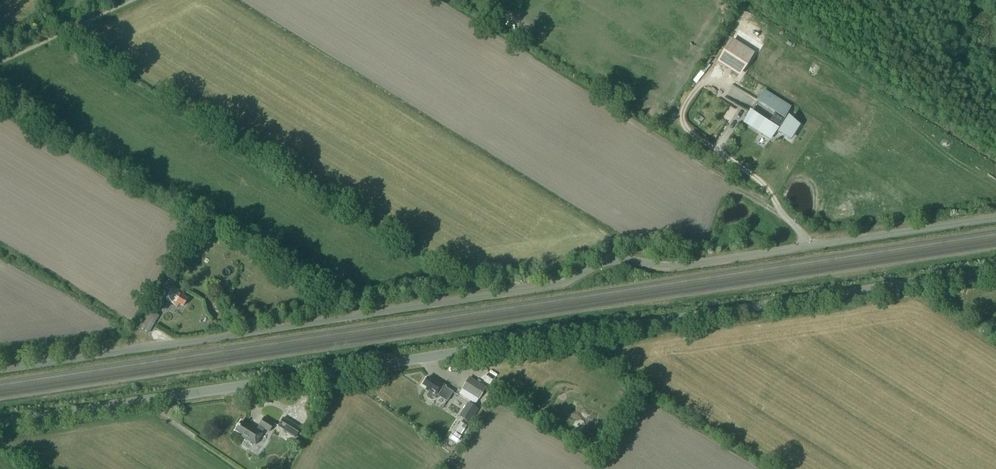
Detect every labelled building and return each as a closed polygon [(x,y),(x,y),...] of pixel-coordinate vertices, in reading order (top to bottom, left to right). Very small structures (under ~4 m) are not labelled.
[(752,53),(731,40),(719,59),(720,60),(721,57),(741,69),(739,72),(740,72),(752,53)] [(771,138),(776,129),(789,137),(797,124),(784,116),(789,107),(763,91),(744,121),(771,138)] [(174,266),(168,275),(173,279),(179,270),(174,266)] [(178,306),(180,304),(184,306),(188,299),(184,296),(185,294),(174,288),(173,289),(168,286),(163,294),(153,312),(156,314),(167,297),(168,297),(166,299),(178,306)] [(153,312),(150,310),(140,327),(149,333),(159,316),(156,314),(153,312)] [(444,385),(432,377),(431,379),(427,377),(423,385),(427,387),(426,389),(429,392),(427,395),(427,397),(431,400),(433,399),(435,396),(436,397),(437,395),(447,401),(453,392),(443,386),(444,385)] [(478,400),(485,390),(468,379),(461,389),(478,400)] [(459,415),(469,422),(478,409),(468,402),(459,415)] [(236,431),(243,435),(242,437),(256,445),(263,433),(263,432),(265,429),(270,432),(275,423),(265,417),(259,426),(260,426),(258,429),(250,424),(249,426),(242,421),(236,431)] [(296,437),(302,428),(284,417),(278,426),(296,437)]
